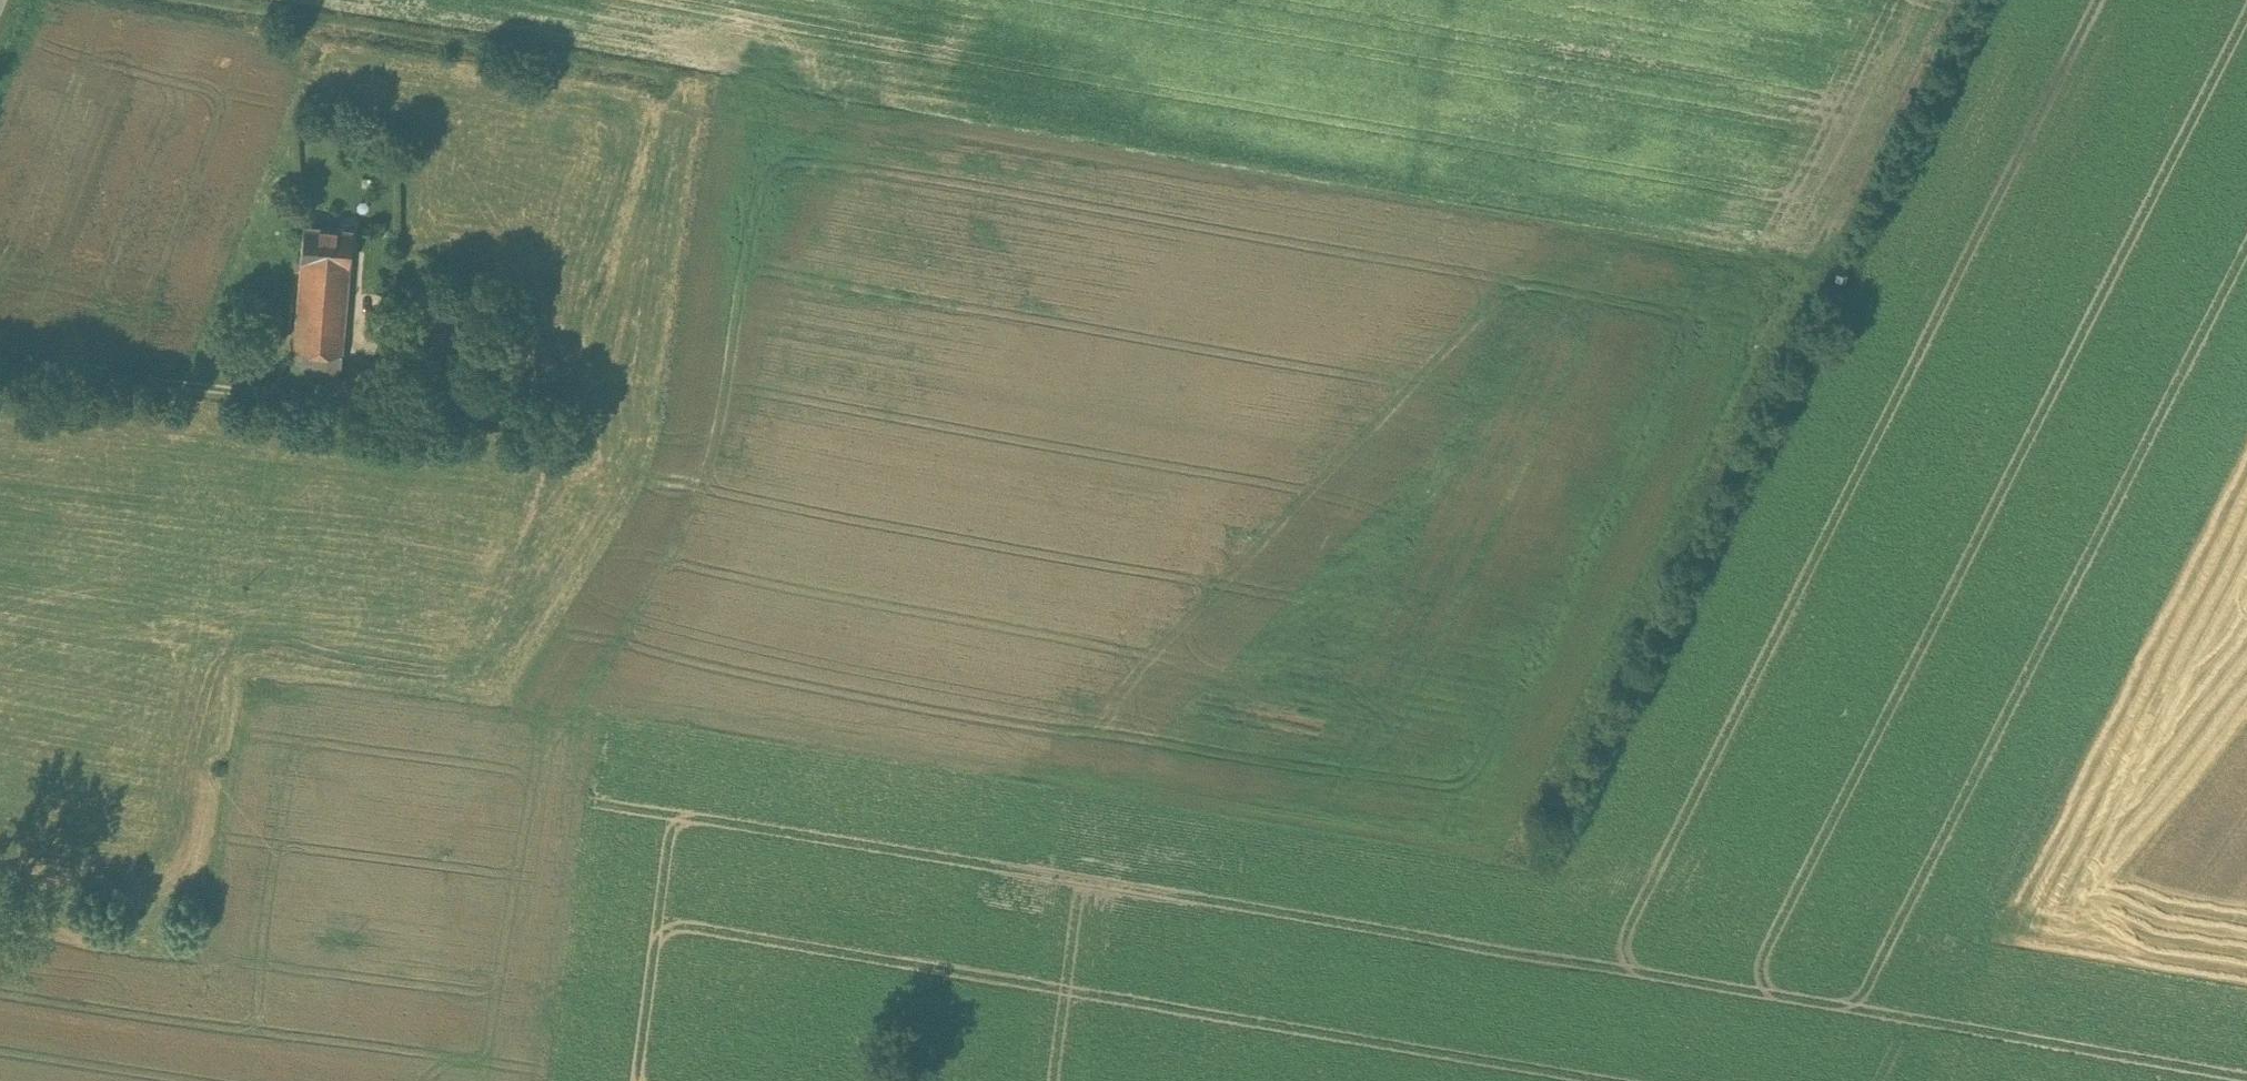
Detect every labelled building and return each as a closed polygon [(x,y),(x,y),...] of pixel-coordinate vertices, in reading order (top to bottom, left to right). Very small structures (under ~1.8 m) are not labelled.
[(353,227),(304,223),(301,258),(350,262),(353,227)] [(350,262),(301,258),(293,347),(343,351),(350,262)] [(343,351),(293,347),(290,387),(339,391),(341,365),(343,351)] [(374,367),(341,365),(339,391),(372,394),(374,367)]
